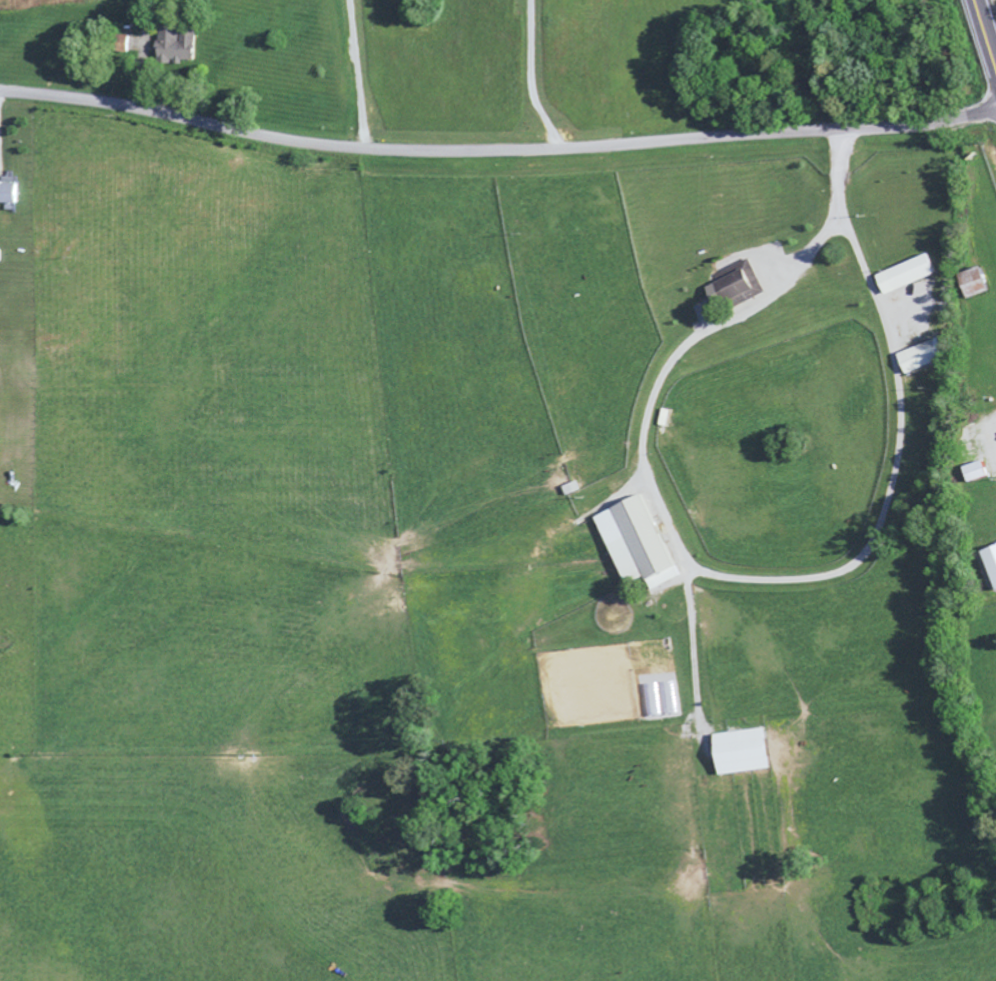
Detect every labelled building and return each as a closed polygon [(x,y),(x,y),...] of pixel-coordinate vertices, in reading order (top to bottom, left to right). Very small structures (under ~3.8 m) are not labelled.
[(204,62),(204,28),(169,27),(168,61),(204,62)] [(126,50),(136,51),(136,35),(127,35),(126,50)] [(28,203),(28,182),(0,182),(0,203),(28,203)] [(946,276),(939,255),(886,272),(893,293),(946,276)] [(995,292),(995,283),(990,266),(969,274),(978,299),(995,292)] [(914,372),(957,360),(951,338),(908,351),(914,372)] [(993,461),(973,466),(977,482),(995,477),(995,474),(993,461)] [(686,566),(652,493),(604,515),(635,583),(656,574),(658,579),(686,566)] [(995,589),(995,543),(980,550),(995,589)] [(782,768),(778,727),(725,733),(730,773),(782,768)]
